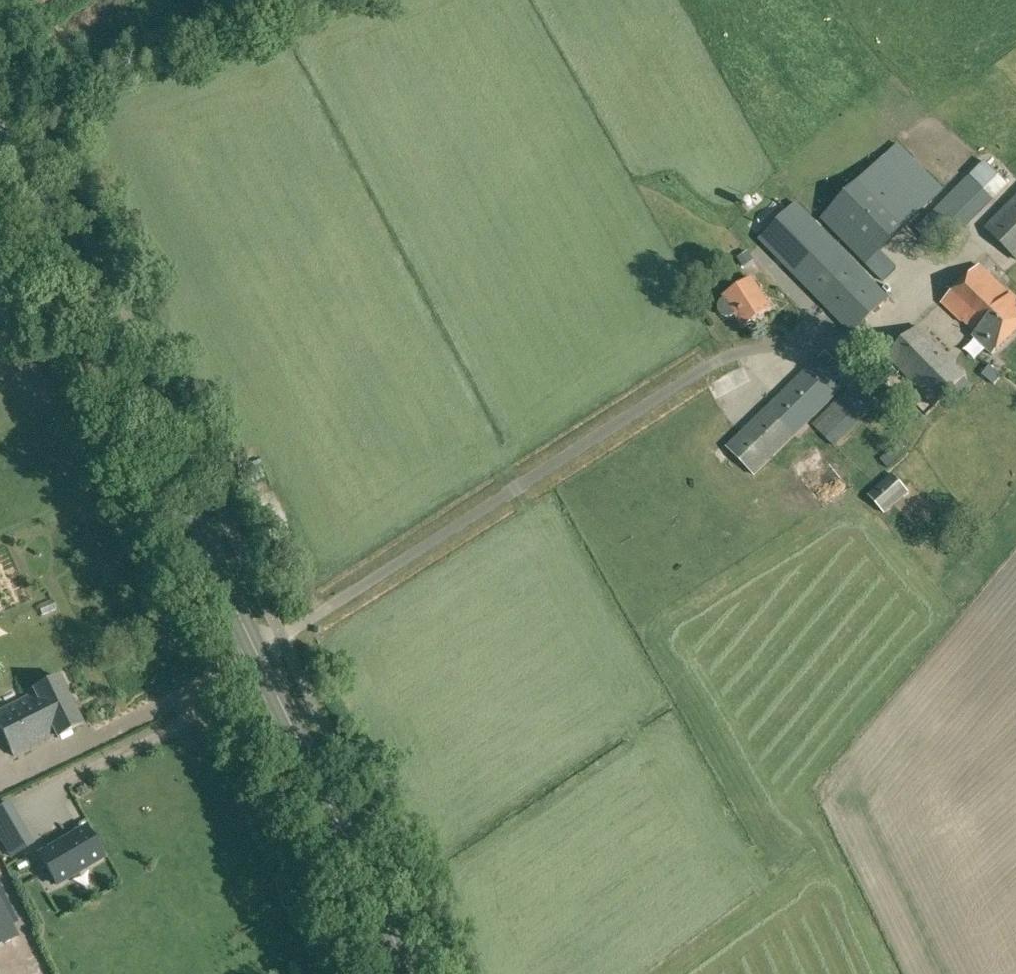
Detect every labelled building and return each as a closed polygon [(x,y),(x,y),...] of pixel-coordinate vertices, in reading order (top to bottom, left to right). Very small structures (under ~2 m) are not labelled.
[(874,271),(887,258),(880,251),(943,189),(898,143),(820,219),(865,265),(867,264),(874,271)] [(939,253),(1008,184),(984,161),(915,229),(939,253)] [(986,228),(1015,259),(1015,198),(986,228)] [(848,332),(855,332),(890,297),(796,202),(758,240),(848,332)] [(748,252),(738,259),(744,269),(754,262),(748,252)] [(979,265),(942,303),(960,321),(962,319),(975,333),(972,335),(992,355),(1015,331),(1015,298),(1012,293),(1010,295),(979,265)] [(743,325),(769,308),(751,279),(724,297),(725,297),(721,301),(718,305),(718,310),(721,315),(726,317),(731,317),(736,315),(743,325)] [(960,397),(971,384),(964,377),(966,375),(917,326),(886,357),(934,407),(952,389),(960,397)] [(754,474),(845,386),(817,358),(727,446),(754,474)] [(993,385),(1002,376),(989,365),(981,375),(993,385)] [(835,447),(873,409),(850,386),(812,424),(835,447)] [(888,468),(903,455),(895,446),(880,459),(888,468)] [(892,473),(868,494),(884,514),(909,493),(892,473)] [(83,725),(59,677),(33,690),(35,694),(0,711),(0,728),(14,756),(55,736),(56,738),(83,725)] [(0,826),(0,852),(107,807),(98,786),(0,826)] [(106,859),(86,824),(37,853),(57,888),(106,859)] [(19,938),(0,899),(0,947),(19,938)]
